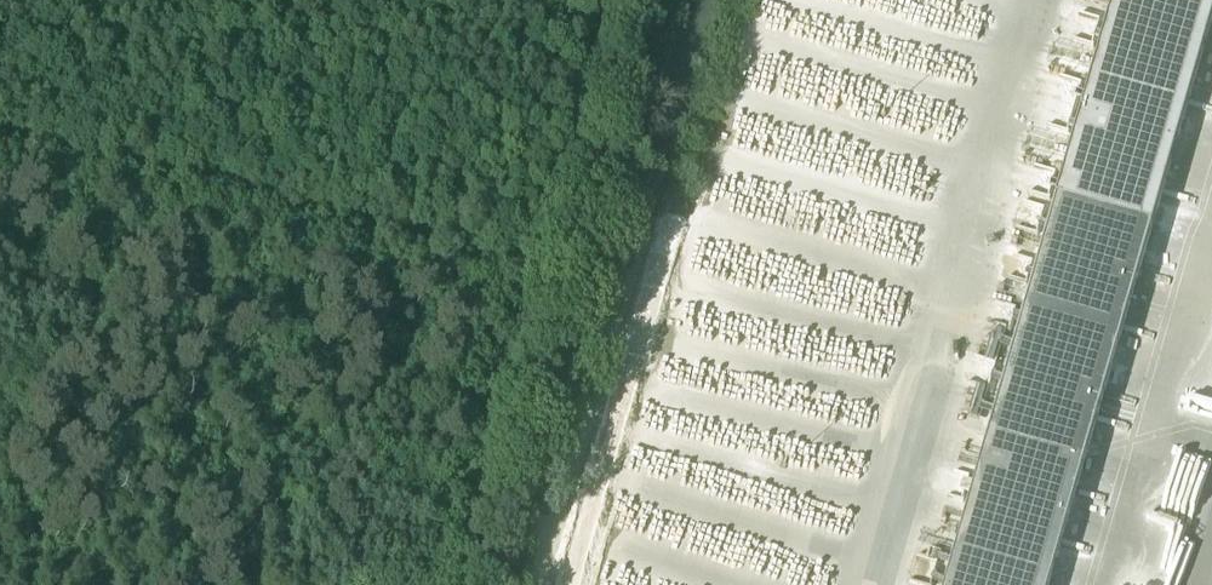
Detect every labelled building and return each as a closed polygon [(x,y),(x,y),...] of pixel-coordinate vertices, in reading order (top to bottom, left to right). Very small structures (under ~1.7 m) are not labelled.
[(946,584),(1049,584),(1152,227),(1057,199),(946,584)]
